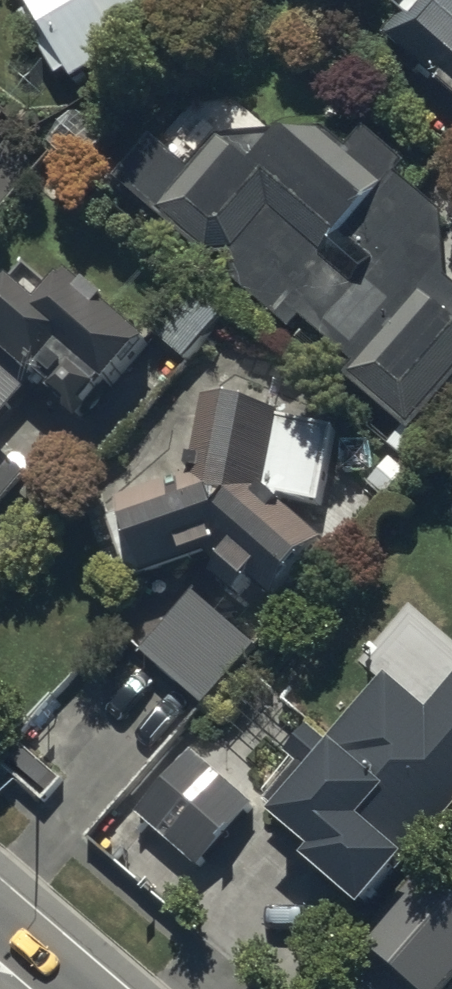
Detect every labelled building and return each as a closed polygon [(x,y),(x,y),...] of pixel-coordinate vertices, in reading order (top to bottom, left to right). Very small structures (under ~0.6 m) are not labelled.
[(28,2),(17,8),(57,75),(68,69),(73,78),(132,44),(117,17),(146,0),(27,0),(28,2)] [(380,30),(451,91),(451,0),(405,0),(380,30)] [(188,102),(120,174),(207,255),(232,250),(234,278),(292,324),(300,313),(350,353),(336,370),(410,428),(451,375),(451,279),(444,273),(445,208),(397,170),(412,151),(377,122),(266,127),(235,100),(188,102)] [(0,278),(0,338),(81,403),(141,334),(97,298),(105,287),(85,271),(75,283),(58,268),(37,294),(7,270),(0,278)] [(24,384),(0,362),(0,410),(24,384)] [(332,424),(277,413),(278,404),(207,389),(190,470),(118,494),(135,547),(179,537),(181,544),(216,535),(212,518),(229,533),(216,548),(244,574),(255,561),(277,581),(321,533),(275,492),(317,498),(332,424)] [(27,472),(0,447),(0,501),(27,472)] [(253,639),(189,586),(139,647),(203,700),(253,639)] [(263,796),(310,838),(304,845),(362,896),(392,862),(398,867),(451,805),(451,669),(424,701),(387,668),(328,736),(309,719),(288,743),(300,753),(263,796)] [(189,743),(133,811),(200,866),(256,799),(189,743)] [(354,934),(420,988),(438,988),(451,973),(451,875),(451,876),(422,852),(354,934)]
